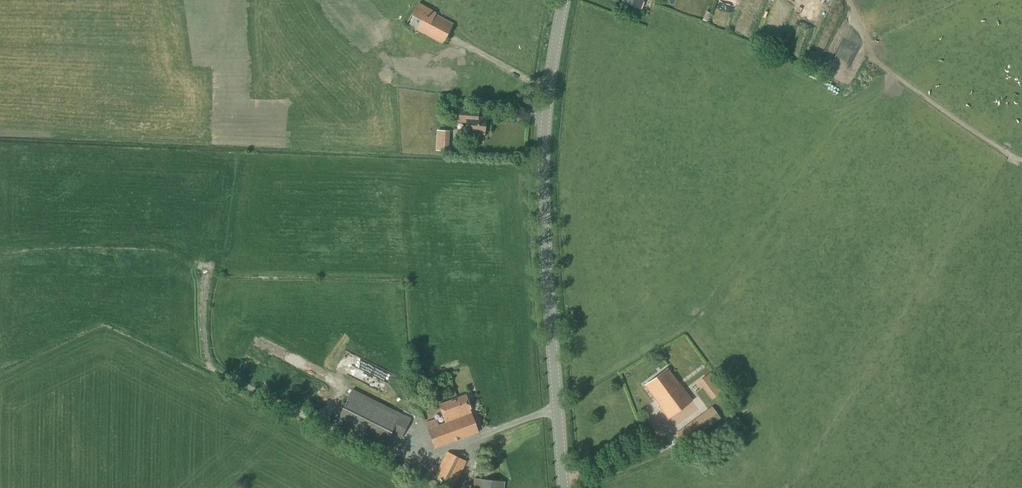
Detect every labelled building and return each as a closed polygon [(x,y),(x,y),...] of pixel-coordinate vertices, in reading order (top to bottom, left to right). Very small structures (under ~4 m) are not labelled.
[(622,1),(640,9),(643,0),(622,0),(622,1)] [(409,24),(447,41),(456,20),(419,2),(409,24)] [(484,134),(485,118),(478,118),(479,109),(459,107),(458,122),(466,123),(465,133),(484,134)] [(448,150),(449,130),(437,129),(436,149),(448,150)] [(679,385),(667,369),(645,385),(660,406),(659,407),(668,419),(693,401),(681,384),(679,385)] [(715,398),(728,389),(714,370),(702,379),(715,398)] [(401,439),(411,419),(352,389),(333,426),(382,451),(391,434),(401,439)] [(471,414),(465,396),(439,405),(446,423),(438,426),(436,419),(425,423),(434,448),(478,433),(471,414)] [(685,446),(721,419),(712,407),(676,434),(685,446)] [(708,452),(728,437),(720,426),(700,441),(708,452)] [(657,453),(669,447),(664,438),(653,445),(657,453)] [(455,486),(467,462),(447,452),(435,476),(455,486)] [(505,481),(474,478),(472,487),(504,487),(505,481)]
